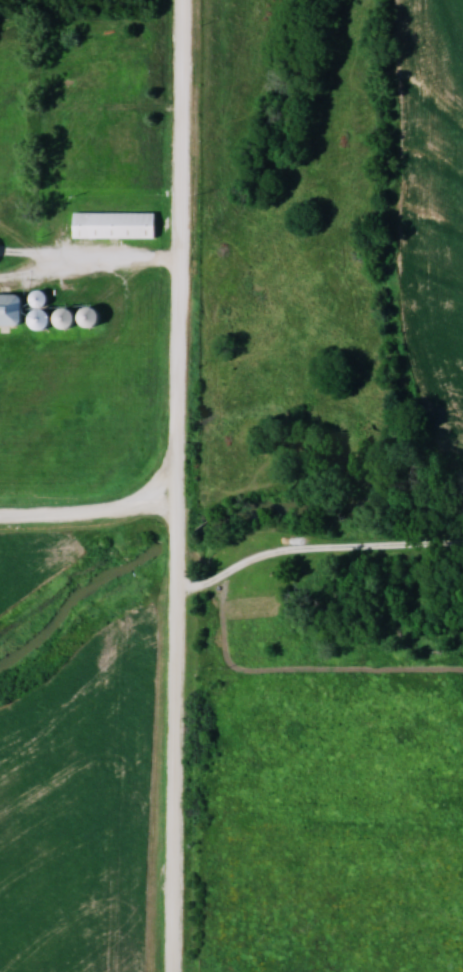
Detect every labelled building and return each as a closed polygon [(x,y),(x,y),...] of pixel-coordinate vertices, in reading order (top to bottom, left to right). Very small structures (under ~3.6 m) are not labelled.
[(158,212),(75,213),(75,239),(158,238),(158,212)] [(45,291),(34,295),(38,307),(49,304),(45,291)] [(25,296),(0,296),(0,326),(25,326),(25,296)] [(56,317),(43,309),(34,323),(48,331),(56,317)] [(72,309),(59,313),(65,330),(78,326),(72,309)] [(101,310),(87,310),(87,326),(101,326),(101,310)]
